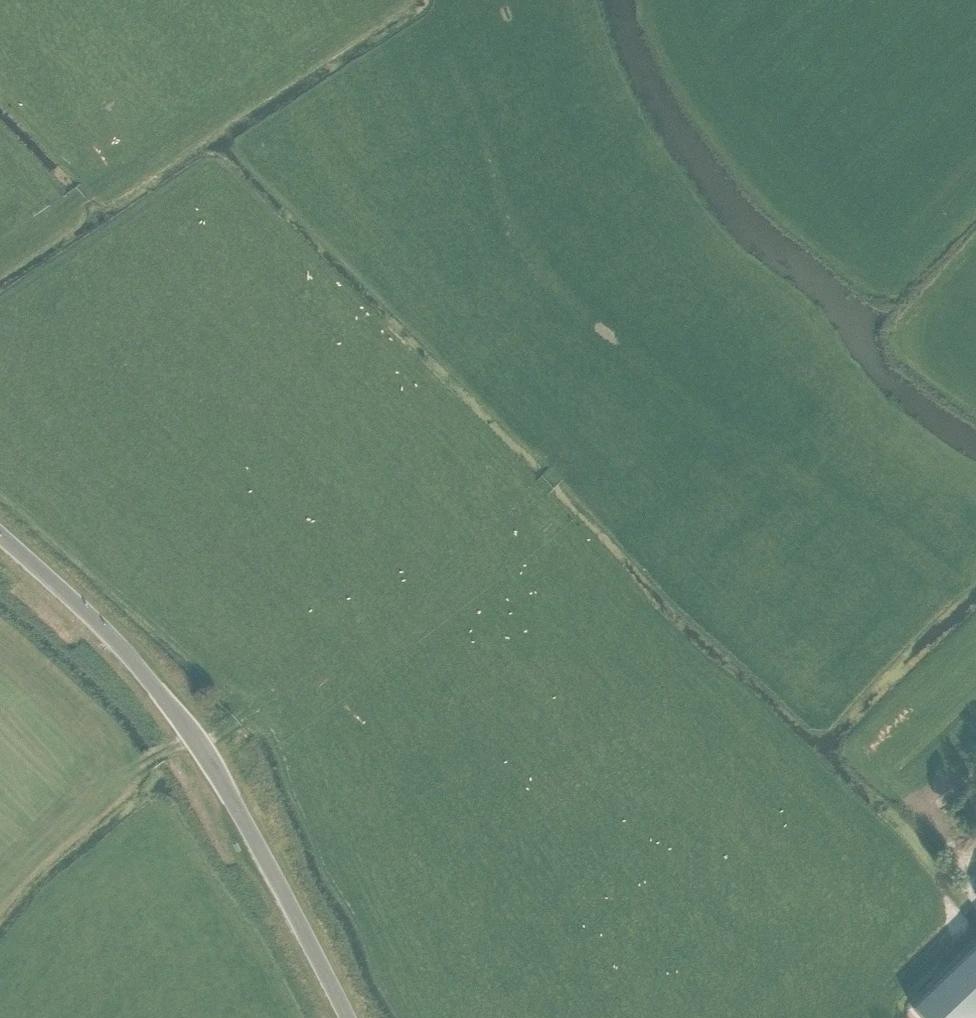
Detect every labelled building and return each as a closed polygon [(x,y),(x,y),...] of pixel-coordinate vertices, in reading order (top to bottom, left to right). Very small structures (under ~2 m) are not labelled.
[(923,1017),(975,1017),(975,951),(914,1009),(923,1017)]
